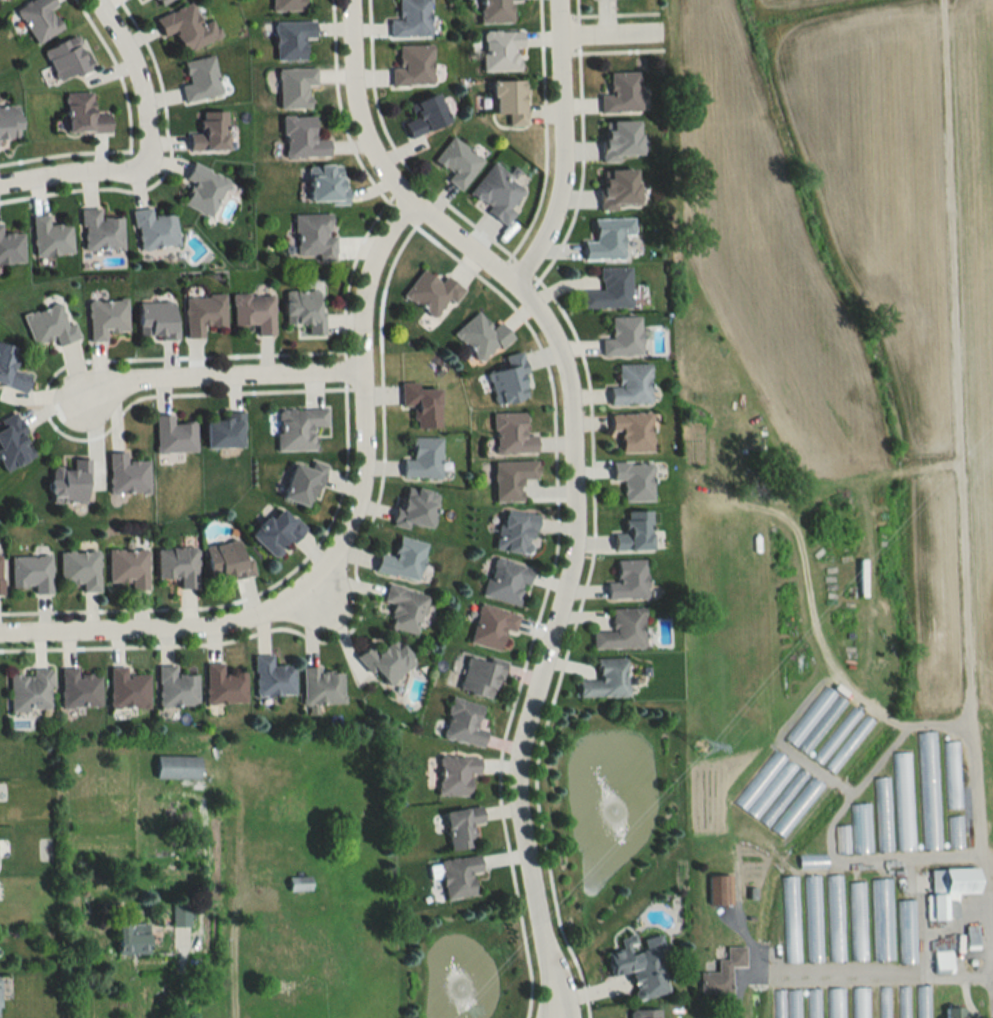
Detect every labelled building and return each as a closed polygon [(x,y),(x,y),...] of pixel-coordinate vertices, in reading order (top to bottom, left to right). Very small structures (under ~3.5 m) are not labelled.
[(62,30),(50,10),(56,6),(52,0),(32,0),(15,10),(36,45),(62,30)] [(272,11),(304,11),(304,0),(272,0),(272,11)] [(430,37),(430,0),(398,0),(398,19),(390,19),(390,37),(430,37)] [(481,23),(513,23),(513,2),(521,2),(521,0),(481,0),(481,23)] [(163,38),(174,33),(183,53),(221,37),(213,19),(201,24),(192,3),(155,19),(163,38)] [(275,59),(305,59),(305,38),(315,38),(315,21),(275,21),(275,59)] [(522,31),(483,31),(483,71),(522,72),(522,31)] [(92,69),(77,35),(43,50),(57,84),(92,69)] [(433,46),(397,46),(397,67),(392,67),(392,85),(433,85),(433,46)] [(221,94),(213,56),(183,62),(187,82),(181,83),(185,102),(221,94)] [(316,85),(316,68),(279,68),(279,107),(309,107),(309,85),(316,85)] [(609,72),(609,93),(600,93),(600,113),(641,112),(640,71),(609,72)] [(492,80),(493,113),(509,113),(509,125),(525,125),(524,79),(492,80)] [(65,92),(66,132),(110,131),(109,113),(93,113),(92,91),(65,92)] [(409,138),(449,122),(437,92),(408,104),(413,119),(403,123),(409,138)] [(19,104),(0,104),(0,138),(18,138),(19,104)] [(189,149),(226,149),(226,110),(200,110),(200,131),(189,131),(189,149)] [(328,156),(328,138),(314,138),(314,115),(283,115),(283,156),(328,156)] [(603,159),(640,158),(639,119),(601,120),(603,159)] [(434,161),(451,172),(446,180),(461,190),(483,158),(450,136),(434,161)] [(183,204),(211,216),(228,177),(192,162),(184,179),(192,182),(183,204)] [(468,195),(504,221),(528,189),(491,162),(468,195)] [(344,165),(310,164),(309,202),(343,203),(344,165)] [(600,207),(638,208),(638,169),(601,169),(600,207)] [(174,213),(152,216),(150,207),(132,209),(137,250),(178,245),(174,213)] [(122,217),(100,217),(100,208),(81,208),(81,250),(122,249),(122,217)] [(72,253),(70,223),(49,224),(48,214),(32,216),(35,256),(72,253)] [(294,214),(294,254),(317,254),(317,260),(334,260),(334,214),(294,214)] [(584,259),(625,258),(625,236),(634,235),(633,218),(594,219),(594,241),(584,241),(584,259)] [(23,264),(22,233),(1,234),(0,223),(0,264),(23,264)] [(630,267),(600,268),(600,291),(581,291),(581,308),(630,307),(630,267)] [(447,300),(454,304),(464,288),(444,276),(441,282),(420,269),(403,297),(436,317),(447,300)] [(283,290),(283,323),(307,323),(307,334),(322,334),(322,290),(283,290)] [(255,334),(273,335),(274,294),(233,293),(232,325),(255,325),(255,334)] [(225,325),(225,294),(185,294),(185,338),(203,338),(203,325),(225,325)] [(89,300),(89,342),(105,341),(105,331),(126,331),(126,299),(89,300)] [(175,302),(137,302),(137,338),(175,338),(175,302)] [(31,346),(54,339),(56,346),(78,339),(73,322),(66,324),(59,303),(22,314),(31,346)] [(512,335),(498,321),(492,326),(476,310),(453,333),(483,363),(512,335)] [(641,317),(611,317),(611,339),(602,339),(602,356),(642,356),(641,317)] [(26,392),(30,375),(13,371),(18,348),(0,343),(0,385),(26,392)] [(487,371),(495,404),(526,397),(524,387),(530,386),(522,351),(504,355),(506,367),(487,371)] [(650,404),(650,364),(618,364),(618,387),(609,387),(609,404),(650,404)] [(401,407),(415,407),(415,427),(439,427),(438,387),(418,387),(418,382),(401,382),(401,407)] [(277,451),(315,450),(314,427),(327,426),(326,408),(276,410),(277,451)] [(524,412),(492,413),(493,454),(536,452),(535,434),(525,435),(524,412)] [(35,455),(13,413),(0,419),(0,459),(6,470),(35,455)] [(651,413),(611,413),(611,431),(621,431),(621,452),(652,452),(651,413)] [(172,423),(172,415),(154,415),(155,452),(195,451),(195,423),(172,423)] [(242,446),(242,416),(205,417),(206,447),(242,446)] [(440,437),(409,437),(409,458),(403,458),(403,477),(440,478),(440,437)] [(126,460),(125,452),(107,452),(108,493),(148,493),(148,460),(126,460)] [(88,458),(71,458),(71,467),(49,466),(48,501),(87,502),(88,458)] [(325,465),(313,461),(310,468),(293,462),(282,498),(312,507),(325,465)] [(493,502),(521,502),(521,478),(537,478),(537,461),(493,461),(493,502)] [(653,501),(653,462),(612,462),(612,480),(623,480),(623,501),(653,501)] [(401,485),(395,524),(430,530),(437,491),(401,485)] [(250,535),(276,559),(305,529),(279,504),(250,535)] [(651,549),(650,510),(624,510),(625,533),(614,533),(614,550),(651,549)] [(536,514),(499,512),(496,550),(533,553),(536,514)] [(426,541),(397,536),(394,555),(378,553),(375,573),(419,580),(426,541)] [(254,574),(250,557),(243,558),(239,539),(204,545),(210,575),(219,573),(220,581),(254,574)] [(156,547),(156,577),(180,577),(180,587),(196,587),(196,547),(156,547)] [(147,548),(107,548),(107,581),(130,581),(130,590),(147,590),(147,548)] [(59,551),(59,584),(80,583),(80,592),(98,591),(98,550),(59,551)] [(50,593),(49,555),(10,556),(10,587),(32,587),(32,593),(50,593)] [(493,557),(482,596),(521,607),(532,567),(493,557)] [(646,559),(616,559),(616,582),(607,582),(607,598),(646,598),(646,559)] [(429,596),(388,583),(382,601),(393,605),(386,627),(417,636),(429,596)] [(469,644),(499,650),(504,630),(514,633),(518,614),(478,604),(469,644)] [(643,608),(611,608),(611,631),(592,631),(592,648),(643,648),(643,608)] [(388,634),(375,647),(371,643),(356,657),(387,688),(415,661),(388,634)] [(272,665),(272,655),(255,655),(255,695),(293,695),(293,665),(272,665)] [(458,689),(493,699),(502,666),(467,656),(458,689)] [(578,679),(578,696),(627,696),(627,658),(597,658),(597,679),(578,679)] [(245,672),(223,673),(222,663),(205,663),(206,703),(246,702),(245,672)] [(125,666),(109,666),(110,708),(148,708),(148,674),(125,675),(125,666)] [(175,674),(175,666),(158,666),(158,706),(197,706),(197,674),(175,674)] [(60,706),(99,706),(99,674),(77,674),(77,668),(60,668),(60,706)] [(302,669),(302,705),(343,705),(343,669),(302,669)] [(8,671),(9,711),(50,710),(50,671),(8,671)] [(784,739),(794,746),(806,755),(845,702),(823,685),(784,739)] [(481,747),(486,729),(477,726),(483,705),(452,697),(441,737),(481,747)] [(860,712),(850,705),(811,758),(821,765),(860,712)] [(823,767),(832,774),(872,721),(864,714),(823,767)] [(939,849),(934,732),(915,733),(919,849),(939,849)] [(942,742),(943,808),(960,808),(958,741),(942,742)] [(768,827),(806,774),(772,749),(733,802),(757,820),(757,819),(768,827)] [(908,752),(892,753),(894,850),(911,850),(908,752)] [(479,756),(438,755),(438,795),(469,795),(470,774),(479,774),(479,756)] [(199,756),(156,756),(156,778),(199,778),(199,756)] [(822,784),(809,775),(770,829),(782,838),(822,784)] [(875,851),(889,851),(887,777),(873,778),(875,851)] [(868,803),(850,804),(851,853),(869,853),(868,803)] [(471,824),(483,822),(481,806),(444,810),(450,850),(474,847),(471,824)] [(960,816),(946,816),(946,848),(960,848),(960,816)] [(847,825),(834,825),(834,854),(847,854),(847,825)] [(825,854),(797,854),(797,868),(825,868),(825,854)] [(444,899),(474,895),(471,872),(481,871),(479,855),(439,859),(444,899)] [(952,893),(978,893),(977,868),(927,868),(928,919),(952,919),(952,893)] [(707,875),(707,905),(730,905),(730,875),(707,875)] [(803,875),(804,962),(819,962),(818,875),(803,875)] [(825,875),(827,961),(842,961),(840,875),(825,875)] [(798,962),(796,876),(780,876),(782,962),(798,962)] [(871,961),(891,960),(890,879),(869,879),(871,961)] [(847,882),(848,961),(864,961),(863,882),(847,882)] [(897,963),(913,963),(913,900),(897,900),(897,963)] [(148,924),(117,924),(117,954),(148,954),(148,924)] [(977,925),(965,925),(965,949),(977,949),(977,925)] [(935,948),(950,945),(948,937),(934,940),(935,948)] [(698,995),(729,996),(730,967),(744,967),(745,946),(726,946),(725,960),(716,960),(716,972),(698,972),(698,995)] [(667,993),(657,948),(628,954),(626,948),(606,952),(611,976),(630,972),(636,1000),(667,993)] [(933,974),(951,974),(951,950),(933,950),(933,974)] [(914,986),(914,1017),(929,1017),(928,986),(914,986)] [(867,987),(850,987),(850,1017),(867,1017),(867,987)] [(889,987),(877,987),(877,1017),(889,1017),(889,987)] [(907,987),(896,987),(897,1017),(908,1017),(907,987)] [(826,988),(826,1017),(842,1017),(842,988),(826,988)] [(818,989),(805,989),(805,1017),(818,1017),(818,989)] [(782,990),(771,990),(771,1017),(783,1017),(782,990)] [(786,990),(787,1017),(798,1017),(798,990),(786,990)] [(962,1008),(946,1008),(946,1017),(962,1017),(962,1008)] [(660,1009),(629,1010),(629,1017),(660,1017),(660,1009)]
